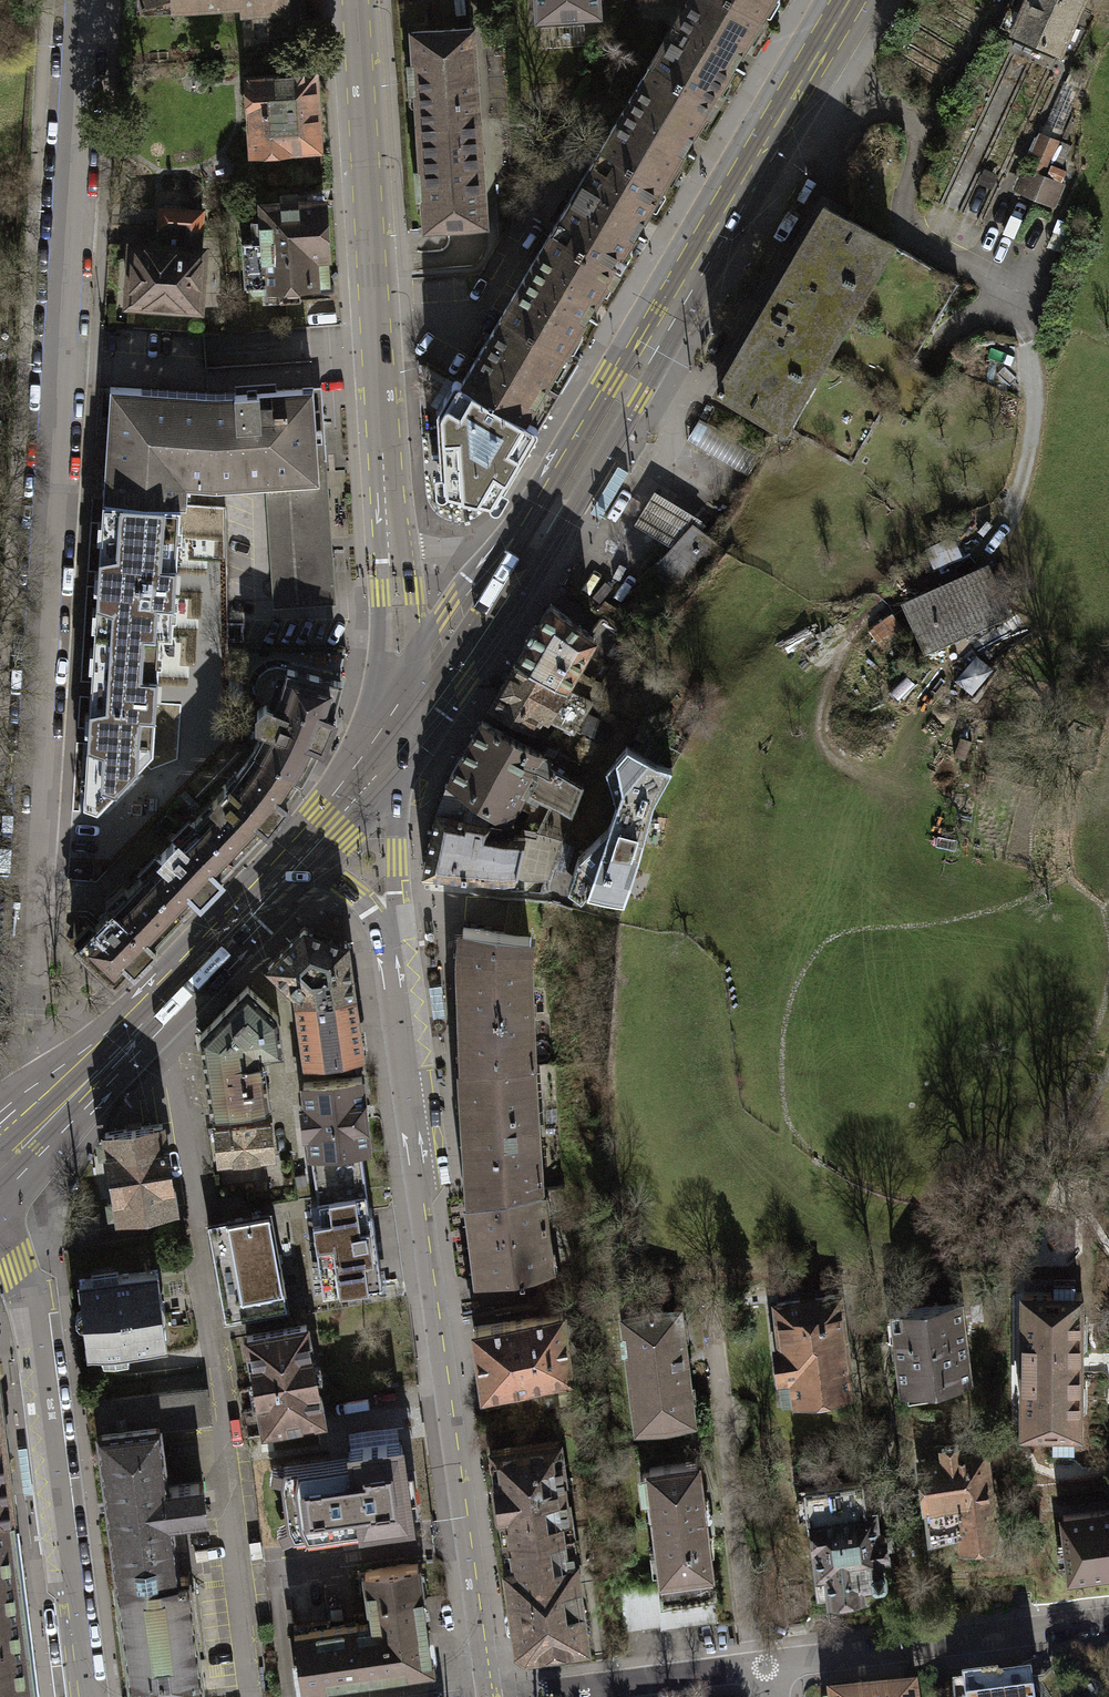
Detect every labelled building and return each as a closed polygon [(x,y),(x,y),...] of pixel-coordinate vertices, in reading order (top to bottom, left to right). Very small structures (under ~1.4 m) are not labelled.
[(146,8),(171,0),(143,0),(146,8)] [(173,9),(240,5),(241,12),(266,11),(268,37),(303,35),(301,0),(172,0),(173,9)] [(537,18),(599,14),(598,0),(536,0),(537,18)] [(735,0),(687,0),(650,63),(718,103),(726,90),(720,87),(762,16),(735,0)] [(762,16),(772,0),(735,0),(762,16)] [(1000,26),(1062,53),(1084,0),(1011,0),(1000,26)] [(417,123),(479,119),(473,27),(411,32),(413,63),(407,63),(409,93),(415,92),(417,123)] [(601,146),(664,183),(705,112),(710,115),(718,103),(650,63),(601,146)] [(315,72),(247,76),(252,152),(320,148),(315,72)] [(1061,185),(1043,178),(1082,88),(1063,80),(1024,171),(1032,174),(1024,192),(1053,204),(1061,185)] [(479,119),(417,123),(421,169),(414,169),(416,198),(423,198),(425,229),(486,224),(479,119)] [(664,183),(601,146),(552,230),(620,270),(627,257),(622,254),(664,183)] [(824,204),(858,224),(861,219),(817,193),(705,382),(762,416),(764,412),(718,385),(824,204)] [(246,286),(250,286),(253,290),(262,289),(265,289),(267,285),(297,283),(314,282),(314,281),(327,281),(325,254),(326,254),(323,200),(263,203),(264,225),(262,225),(263,239),(244,240),(246,286)] [(852,464),(886,406),(910,365),(959,283),(858,224),(824,204),(718,385),(764,412),(762,416),(774,423),(776,420),(852,464)] [(158,227),(168,228),(201,230),(203,210),(159,207),(158,227)] [(200,249),(201,230),(168,228),(167,247),(200,249)] [(503,313),(565,350),(607,279),(612,282),(620,270),(552,230),(503,313)] [(169,310),(173,305),(199,307),(203,249),(200,249),(167,247),(132,245),(129,303),(154,304),(159,309),(169,310)] [(298,302),(297,283),(267,285),(265,289),(262,289),(263,304),(298,302)] [(244,303),(229,304),(231,328),(245,328),(244,303)] [(565,350),(503,313),(461,383),(539,428),(580,358),(565,350)] [(938,381),(910,365),(886,406),(914,422),(938,381)] [(539,428),(461,383),(455,379),(437,408),(441,483),(443,487),(446,489),(496,500),(539,428)] [(327,596),(313,387),(217,394),(110,386),(103,500),(104,500),(180,505),(186,505),(187,486),(208,487),(225,487),(265,484),(272,599),(327,596)] [(699,418),(686,439),(748,475),(761,454),(699,418)] [(634,523),(671,546),(693,522),(697,526),(702,519),(654,490),(634,523)] [(173,614),(159,613),(159,601),(174,602),(178,536),(164,535),(164,524),(179,525),(180,505),(104,500),(102,525),(112,525),(111,538),(102,538),(99,571),(102,571),(101,587),(99,587),(97,607),(106,611),(105,625),(96,624),(96,626),(161,630),(172,631),(173,614)] [(697,526),(693,522),(671,546),(643,578),(677,607),(726,551),(697,526)] [(985,568),(907,603),(925,641),(961,624),(963,627),(1003,609),(985,568)] [(560,684),(568,683),(581,660),(594,638),(588,633),(551,603),(538,625),(533,622),(525,635),(530,638),(518,659),(520,661),(557,683),(560,684)] [(604,613),(588,633),(594,638),(581,660),(586,663),(578,677),(614,703),(645,653),(627,638),(625,629),(604,613)] [(89,729),(87,769),(95,771),(94,786),(111,791),(153,748),(159,660),(147,659),(148,648),(160,649),(161,630),(96,626),(95,649),(103,651),(102,666),(93,666),(91,712),(99,714),(98,729),(89,729)] [(557,683),(520,661),(493,705),(532,726),(540,712),(547,716),(561,692),(555,689),(557,683)] [(265,726),(254,749),(299,776),(301,777),(314,752),(318,744),(323,746),(337,715),(331,713),(334,704),(341,679),(287,667),(286,669),(276,668),(268,670),(259,677),(256,685),(257,696),(264,704),(257,710),(257,723),(265,726)] [(569,697),(561,692),(547,716),(574,732),(591,702),(573,691),(569,697)] [(558,764),(482,721),(474,734),(466,748),(463,753),(455,767),(450,777),(469,792),(491,807),(508,820),(517,805),(530,813),(540,795),(553,802),(538,833),(540,834),(561,841),(571,813),(567,810),(574,808),(581,787),(579,785),(584,773),(562,759),(558,764)] [(587,892),(624,903),(639,859),(653,802),(672,768),(657,763),(627,746),(606,771),(616,806),(609,828),(578,857),(567,887),(581,899),(587,892)] [(222,791),(195,819),(233,856),(242,847),(249,840),(264,824),(269,827),(289,802),(285,798),(292,789),(299,776),(254,749),(248,759),(236,775),(222,791)] [(469,792),(450,777),(440,800),(436,812),(433,829),(428,827),(423,847),(428,848),(423,871),(547,881),(561,841),(540,834),(539,840),(528,838),(530,831),(522,829),(521,836),(512,834),(514,824),(508,820),(491,807),(488,820),(471,816),(472,811),(465,808),(469,792)] [(195,819),(144,872),(182,909),(197,894),(200,898),(223,875),(219,871),(233,856),(195,819)] [(171,921),(182,909),(144,872),(97,920),(88,911),(76,910),(74,940),(114,979),(130,963),(134,967),(157,944),(152,940),(164,928),(171,921)] [(296,995),(297,999),(354,992),(347,940),(336,937),(315,930),(304,926),(268,963),(296,990),(296,995)] [(461,951),(464,1066),(532,1063),(528,961),(528,949),(530,936),(464,926),(461,938),(461,951)] [(247,983),(200,1032),(201,1041),(204,1065),(263,1057),(263,1052),(284,1049),(278,1013),(247,983)] [(354,992),(297,999),(305,1059),(362,1051),(358,1021),(354,992)] [(263,1057),(204,1065),(208,1088),(211,1110),(270,1101),(263,1057)] [(532,1063),(464,1066),(473,1198),(539,1190),(536,1125),(540,1125),(539,1108),(534,1108),(532,1063)] [(362,1076),(303,1082),(305,1102),(301,1103),(304,1133),(308,1132),(311,1153),(318,1195),(366,1188),(361,1148),(369,1147),(362,1076)] [(271,1121),(216,1126),(219,1162),(275,1156),(271,1121)] [(129,1129),(104,1134),(111,1175),(118,1216),(176,1207),(163,1123),(138,1128),(129,1129)] [(320,1214),(313,1215),(323,1289),(382,1281),(371,1207),(369,1207),(366,1188),(318,1195),(320,1214)] [(549,1267),(539,1190),(473,1198),(483,1275),(549,1267)] [(234,1218),(208,1223),(225,1318),(286,1307),(269,1212),(261,1214),(260,1204),(232,1209),(234,1218)] [(157,1270),(79,1279),(83,1306),(80,1307),(77,1310),(76,1315),(77,1319),(80,1323),(85,1324),(88,1350),(166,1340),(162,1304),(157,1270)] [(838,1294),(777,1301),(782,1345),(777,1345),(784,1397),(796,1396),(796,1397),(851,1390),(838,1294)] [(1080,1294),(1023,1294),(1023,1431),(1079,1431),(1079,1407),(1085,1407),(1085,1382),(1080,1382),(1080,1369),(1081,1369),(1081,1356),(1080,1356),(1080,1343),(1086,1343),(1086,1319),(1080,1319),(1080,1294)] [(960,1303),(893,1312),(903,1389),(969,1381),(960,1303)] [(651,1306),(625,1312),(627,1329),(622,1331),(624,1344),(629,1345),(639,1420),(667,1420),(692,1414),(678,1306),(651,1306)] [(484,1390),(526,1384),(572,1377),(562,1313),(474,1326),(483,1390),(484,1390)] [(307,1324),(247,1335),(260,1405),(243,1408),(247,1432),(324,1418),(307,1324)] [(526,1384),(484,1390),(486,1407),(528,1399),(526,1384)] [(96,1400),(100,1430),(159,1423),(160,1428),(168,1427),(211,1421),(207,1386),(96,1400)] [(14,1511),(16,1511),(15,1504),(13,1504),(12,1496),(14,1496),(13,1487),(11,1487),(8,1467),(10,1466),(10,1463),(8,1463),(5,1443),(7,1443),(7,1439),(5,1440),(2,1419),(4,1419),(4,1416),(2,1416),(0,1401),(0,1512),(14,1511)] [(108,1511),(117,1584),(179,1577),(179,1574),(171,1517),(207,1513),(205,1496),(203,1481),(167,1485),(160,1428),(159,1423),(100,1430),(98,1430),(108,1511)] [(504,1538),(570,1529),(558,1441),(492,1450),(504,1538)] [(995,1537),(985,1451),(960,1454),(959,1443),(926,1447),(927,1458),(921,1459),(930,1535),(962,1531),(963,1541),(995,1537)] [(417,1531),(405,1444),(347,1452),(348,1461),(286,1469),(283,1484),(289,1527),(296,1540),(362,1531),(363,1538),(417,1531)] [(697,1460),(650,1466),(650,1470),(642,1471),(644,1491),(652,1490),(664,1584),(665,1592),(712,1586),(697,1460)] [(862,1480),(805,1487),(808,1517),(811,1516),(817,1565),(813,1566),(816,1593),(828,1591),(829,1594),(864,1590),(863,1582),(884,1579),(881,1551),(887,1551),(885,1533),(879,1534),(875,1506),(866,1508),(862,1480)] [(1063,1515),(1070,1572),(1094,1569),(1095,1574),(1108,1572),(1108,1509),(1063,1515)] [(14,1511),(0,1512),(0,1696),(38,1696),(14,1511)] [(518,1641),(526,1647),(548,1644),(549,1650),(564,1648),(563,1642),(585,1639),(570,1529),(504,1538),(518,1641)] [(372,1623),(373,1623),(374,1628),(400,1624),(402,1635),(428,1631),(418,1562),(357,1571),(360,1592),(367,1591),(372,1623)] [(188,1573),(179,1574),(179,1577),(117,1584),(131,1693),(202,1684),(201,1675),(188,1573)] [(665,1592),(664,1584),(621,1589),(626,1627),(661,1623),(661,1626),(717,1619),(712,1586),(665,1592)] [(433,1667),(428,1631),(402,1635),(400,1624),(374,1628),(373,1623),(372,1623),(359,1625),(359,1623),(332,1627),(331,1621),(293,1626),(302,1686),(433,1667)] [(966,1692),(967,1696),(1031,1696),(1030,1686),(998,1691),(997,1687),(966,1692)]
